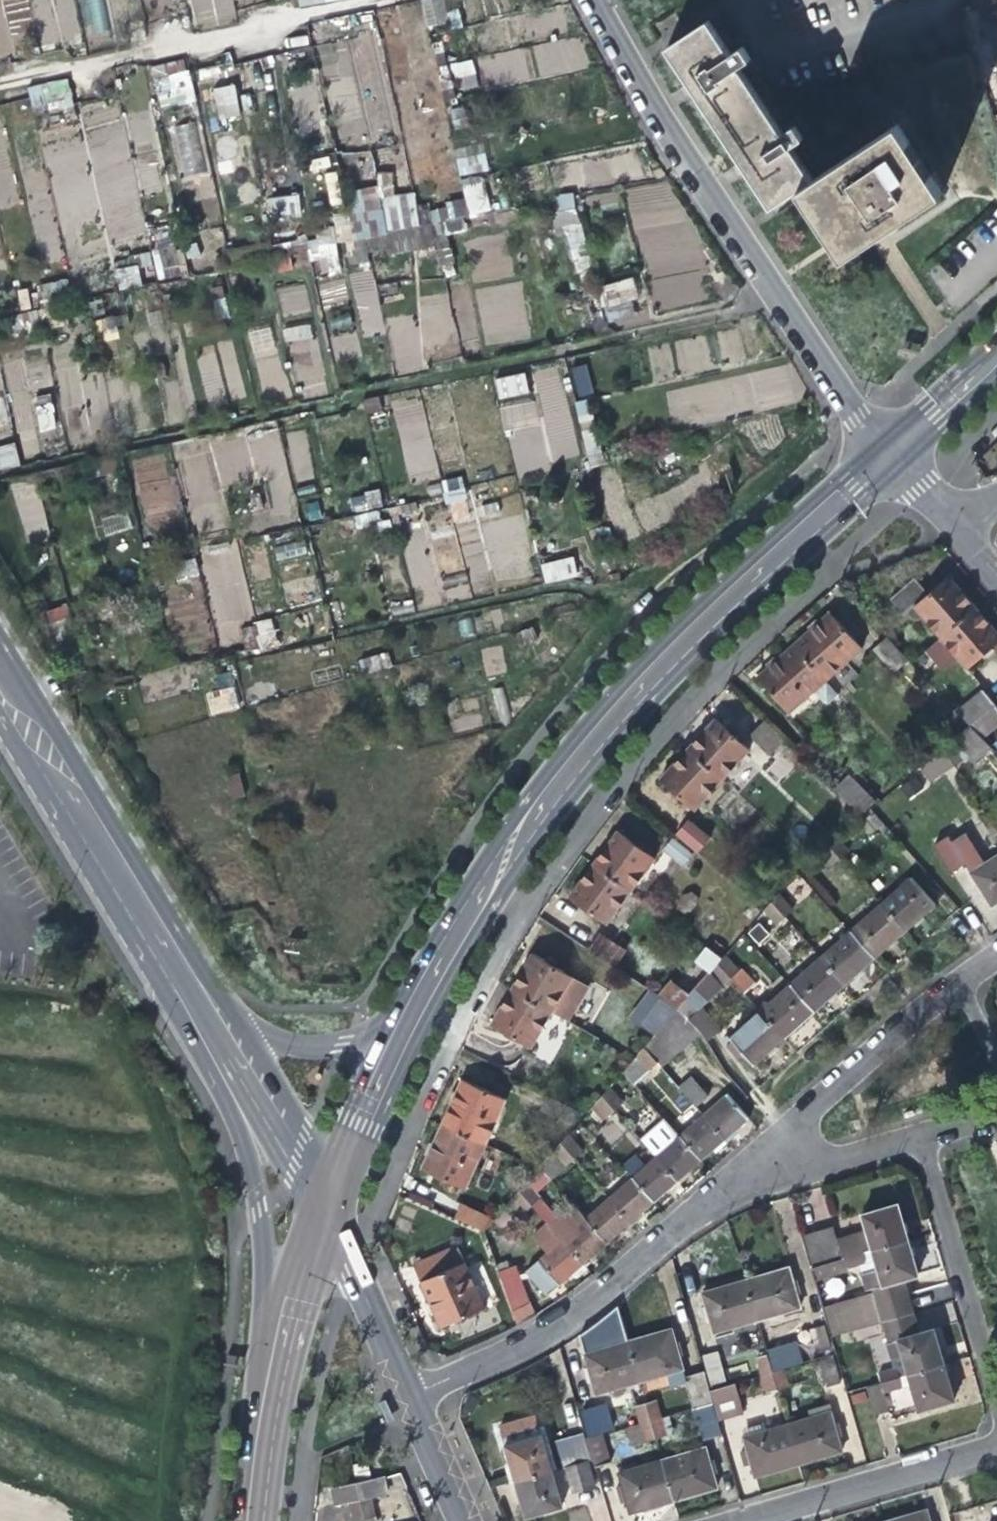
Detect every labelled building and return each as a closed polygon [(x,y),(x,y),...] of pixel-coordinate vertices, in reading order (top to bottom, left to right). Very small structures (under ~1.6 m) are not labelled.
[(194,27),(234,21),(231,0),(190,0),(194,27)] [(980,23),(996,72),(996,17),(980,23)] [(691,86),(718,126),(760,99),(738,65),(752,56),(743,43),(730,52),(708,19),(665,47),(691,86)] [(349,41),(320,43),(322,79),(351,77),(349,41)] [(150,66),(159,110),(195,103),(186,59),(150,66)] [(472,59),(452,63),(459,91),(478,86),(472,59)] [(70,80),(29,84),(32,112),(73,108),(70,80)] [(210,89),(217,125),(241,121),(234,84),(210,89)] [(760,99),(718,126),(744,166),(770,205),(797,188),(811,179),(789,146),(803,137),(795,125),(782,133),(760,99)] [(119,103),(82,110),(106,243),(148,236),(140,193),(162,189),(154,148),(152,148),(149,132),(150,132),(147,114),(122,118),(119,103)] [(167,128),(180,178),(209,170),(196,120),(167,128)] [(811,179),(797,188),(841,255),(892,221),(939,190),(895,124),(811,179)] [(483,142),(454,147),(458,175),(488,170),(483,142)] [(377,186),(348,190),(356,239),(371,237),(374,255),(446,244),(445,234),(467,230),(462,201),(419,208),(416,191),(394,194),(391,171),(375,173),(377,186)] [(342,203),(334,173),(324,175),(332,205),(342,203)] [(267,218),(299,217),(299,196),(266,196),(267,218)] [(310,239),(312,275),(339,273),(337,238),(310,239)] [(354,263),(368,262),(366,240),(352,242),(354,263)] [(119,291),(142,284),(136,263),(113,270),(119,291)] [(651,271),(654,307),(705,304),(703,264),(685,265),(685,268),(651,271)] [(363,336),(385,331),(372,268),(349,273),(363,336)] [(599,286),(610,320),(640,311),(630,277),(599,286)] [(304,282),(277,289),(284,317),(311,309),(304,282)] [(310,323),(283,328),(286,343),(313,338),(310,323)] [(27,387),(47,388),(48,356),(28,355),(27,387)] [(577,397),(593,393),(586,364),(570,367),(577,397)] [(525,373),(497,378),(512,469),(550,463),(540,397),(530,399),(525,373)] [(53,395),(35,396),(36,432),(54,431),(53,395)] [(20,465),(14,441),(0,444),(0,470),(20,465)] [(463,476),(441,479),(444,504),(465,501),(463,476)] [(545,584),(578,575),(573,555),(539,564),(545,584)] [(464,573),(442,580),(450,602),(471,595),(464,573)] [(947,577),(927,594),(912,607),(939,638),(974,608),(962,594),(947,577)] [(903,615),(912,607),(927,594),(913,578),(889,599),(903,615)] [(974,608),(939,638),(956,659),(965,669),(996,642),(996,635),(988,624),(974,608)] [(810,628),(792,644),(824,681),(861,648),(829,611),(810,628)] [(265,617),(248,629),(262,649),(279,637),(265,617)] [(907,660),(885,637),(873,649),(893,672),(907,660)] [(943,670),(956,659),(939,638),(925,650),(943,670)] [(838,695),(824,681),(792,644),(775,660),(755,677),(787,714),(811,692),(821,703),(827,704),(838,695)] [(210,711),(236,710),(235,690),(209,691),(210,711)] [(970,725),(994,704),(983,692),(959,712),(970,725)] [(994,704),(970,725),(970,729),(979,739),(996,724),(996,708),(994,704)] [(699,736),(687,749),(721,781),(748,750),(714,719),(699,736)] [(782,740),(762,720),(750,734),(769,754),(782,740)] [(989,750),(979,739),(970,729),(956,740),(974,762),(989,750)] [(950,744),(943,749),(952,765),(961,760),(950,744)] [(694,810),(721,781),(687,749),(674,764),(659,780),(694,810)] [(943,769),(952,765),(943,749),(921,767),(930,780),(943,769)] [(228,797),(243,796),(241,776),(227,777),(228,797)] [(833,791),(859,816),(873,801),(849,776),(833,791)] [(674,835),(696,854),(709,839),(687,820),(674,835)] [(603,849),(592,865),(629,892),(654,858),(616,831),(603,849)] [(950,841),(963,862),(968,870),(983,861),(965,832),(950,841)] [(963,862),(950,841),(946,834),(932,843),(949,871),(963,862)] [(834,838),(827,845),(838,858),(846,851),(834,838)] [(681,866),(690,856),(670,839),(661,850),(681,866)] [(831,865),(838,858),(827,845),(818,852),(831,865)] [(983,861),(968,870),(989,904),(996,899),(996,852),(983,861)] [(604,925),(629,892),(592,865),(580,880),(567,898),(604,925)] [(911,877),(880,905),(903,931),(918,917),(934,903),(911,877)] [(800,878),(788,889),(799,902),(811,891),(800,878)] [(778,895),(770,903),(783,917),(791,910),(778,895)] [(776,924),(783,917),(770,903),(764,910),(776,924)] [(888,944),(903,931),(880,905),(849,931),(872,958),(888,944)] [(859,969),(872,958),(849,931),(819,958),(842,984),(859,969)] [(587,952),(612,968),(623,951),(599,935),(587,952)] [(704,947),(686,967),(702,980),(716,964),(720,959),(704,947)] [(729,949),(720,959),(716,964),(730,981),(741,993),(751,985),(740,972),(745,968),(729,949)] [(520,972),(510,989),(550,1012),(571,977),(531,952),(520,972)] [(828,997),(842,984),(819,958),(788,985),(812,1011),(828,997)] [(693,990),(703,1001),(723,984),(724,986),(730,981),(716,964),(702,980),(693,990)] [(693,990),(702,980),(686,967),(670,986),(685,1000),(693,990)] [(668,984),(656,997),(675,1010),(685,1000),(670,986),(668,984)] [(797,1024),(812,1011),(788,985),(758,1012),(781,1038),(797,1024)] [(530,1046),(550,1012),(510,989),(500,1005),(489,1023),(530,1046)] [(686,1021),(703,1001),(693,990),(685,1000),(675,1010),(686,1021)] [(630,1019),(654,1035),(675,1010),(656,997),(648,992),(630,1019)] [(696,1031),(686,1021),(675,1010),(654,1035),(643,1048),(656,1063),(660,1068),(696,1031)] [(768,1049),(781,1038),(758,1012),(729,1038),(752,1064),(768,1049)] [(633,1084),(656,1063),(643,1048),(632,1060),(622,1071),(633,1084)] [(678,1088),(696,1108),(708,1097),(691,1077),(678,1088)] [(449,1104),(440,1124),(483,1144),(504,1098),(460,1079),(449,1104)] [(606,1089),(600,1096),(612,1109),(619,1103),(606,1089)] [(736,1128),(747,1118),(736,1105),(727,1094),(702,1116),(723,1139),(736,1128)] [(604,1116),(612,1109),(600,1096),(593,1104),(604,1116)] [(566,1124),(574,1111),(547,1097),(539,1109),(566,1124)] [(713,1148),(723,1139),(702,1116),(678,1136),(699,1160),(713,1148)] [(638,1139),(654,1157),(678,1136),(663,1118),(638,1139)] [(464,1187),(483,1144),(440,1124),(430,1147),(421,1169),(464,1187)] [(568,1133),(559,1143),(573,1158),(583,1150),(568,1133)] [(689,1169),(699,1160),(678,1136),(654,1157),(675,1181),(689,1169)] [(549,1179),(573,1158),(559,1143),(538,1166),(549,1179)] [(664,1191),(675,1181),(654,1157),(630,1178),(651,1202),(664,1191)] [(533,1192),(549,1179),(538,1166),(537,1168),(518,1190),(530,1204),(560,1238),(583,1218),(572,1205),(556,1219),(533,1192)] [(641,1211),(651,1202),(630,1178),(607,1197),(629,1222),(641,1211)] [(522,1210),(530,1204),(518,1190),(511,1198),(522,1210)] [(617,1231),(629,1222),(607,1197),(583,1218),(605,1243),(617,1231)] [(454,1218),(481,1231),(488,1217),(461,1204),(454,1218)] [(842,1257),(905,1239),(900,1222),(895,1205),(860,1214),(866,1234),(856,1237),(855,1233),(835,1239),(840,1257),(842,1257)] [(594,1252),(605,1243),(583,1218),(560,1238),(582,1263),(582,1262),(594,1252)] [(811,1262),(838,1255),(831,1226),(803,1235),(811,1262)] [(568,1275),(582,1263),(560,1238),(525,1269),(546,1294),(568,1275)] [(832,1333),(880,1320),(911,1311),(906,1290),(902,1278),(915,1274),(905,1239),(842,1257),(840,1257),(823,1262),(808,1267),(812,1277),(845,1267),(844,1265),(863,1259),(862,1256),(872,1253),(881,1284),(871,1287),(873,1292),(825,1305),(832,1333)] [(438,1325),(482,1307),(456,1244),(412,1262),(427,1298),(438,1325)] [(502,1260),(518,1308),(531,1302),(514,1255),(502,1260)] [(767,1271),(743,1278),(755,1318),(798,1306),(786,1266),(767,1271)] [(711,1331),(755,1318),(743,1278),(721,1285),(700,1291),(711,1331)] [(534,1312),(531,1302),(518,1308),(522,1319),(534,1312)] [(876,1372),(878,1381),(941,1362),(936,1343),(931,1328),(918,1332),(911,1311),(880,1320),(886,1341),(897,1338),(906,1366),(895,1369),(894,1368),(876,1372)] [(816,1352),(828,1348),(821,1325),(809,1328),(816,1352)] [(669,1382),(684,1378),(683,1374),(669,1328),(649,1334),(626,1341),(638,1380),(666,1372),(669,1382)] [(594,1393),(638,1380),(626,1341),(607,1346),(582,1354),(586,1367),(590,1379),(594,1393)] [(710,1384),(723,1380),(715,1351),(702,1355),(710,1384)] [(775,1351),(765,1354),(770,1371),(780,1368),(775,1351)] [(756,1356),(761,1373),(770,1371),(765,1354),(756,1356)] [(825,1385),(838,1382),(831,1358),(819,1361),(825,1385)] [(947,1380),(941,1362),(878,1381),(863,1385),(871,1412),(886,1408),(880,1390),(899,1384),(898,1381),(909,1378),(918,1407),(952,1398),(947,1380)] [(584,1381),(590,1379),(586,1367),(581,1369),(584,1381)] [(785,1385),(780,1368),(770,1371),(775,1388),(785,1385)] [(683,1374),(684,1378),(692,1406),(696,1405),(712,1400),(709,1389),(703,1369),(683,1374)] [(765,1391),(775,1388),(770,1371),(761,1373),(765,1391)] [(734,1382),(709,1389),(712,1400),(717,1418),(742,1411),(734,1382)] [(653,1398),(644,1401),(649,1419),(658,1416),(653,1398)] [(721,1431),(717,1418),(712,1400),(696,1405),(705,1436),(721,1431)] [(635,1404),(640,1422),(649,1419),(644,1401),(635,1404)] [(581,1413),(589,1437),(605,1432),(610,1430),(603,1406),(581,1413)] [(840,1449),(836,1436),(832,1422),(828,1409),(785,1422),(786,1423),(797,1461),(822,1454),(840,1449)] [(664,1434),(658,1416),(649,1419),(654,1437),(664,1434)] [(632,1444),(654,1437),(649,1419),(640,1422),(628,1426),(632,1444)] [(508,1460),(514,1481),(550,1470),(539,1434),(537,1434),(534,1421),(515,1427),(519,1440),(503,1444),(508,1460)] [(837,1421),(832,1422),(836,1436),(841,1434),(837,1421)] [(742,1435),(745,1448),(749,1461),(753,1474),(778,1467),(797,1461),(786,1423),(785,1422),(742,1435)] [(500,1431),(503,1444),(519,1440),(515,1427),(500,1431)] [(556,1440),(564,1466),(585,1459),(591,1458),(585,1438),(583,1431),(556,1440)] [(612,1456),(605,1432),(589,1437),(585,1438),(591,1458),(592,1462),(612,1456)] [(703,1446),(661,1459),(672,1498),(696,1492),(714,1487),(703,1446)] [(744,1462),(749,1461),(745,1448),(741,1449),(744,1462)] [(592,1485),(585,1459),(564,1466),(571,1491),(592,1485)] [(651,1504),(672,1498),(661,1459),(618,1472),(621,1484),(616,1485),(620,1498),(625,1497),(629,1511),(651,1504)] [(559,1505),(550,1470),(514,1481),(519,1499),(524,1515),(559,1505)] [(380,1476),(355,1481),(363,1517),(372,1515),(368,1496),(383,1493),(380,1476)] [(353,1519),(363,1517),(355,1481),(331,1487),(335,1504),(349,1501),(353,1519)] [(927,1520),(923,1509),(903,1514),(880,1520),(927,1520)]
